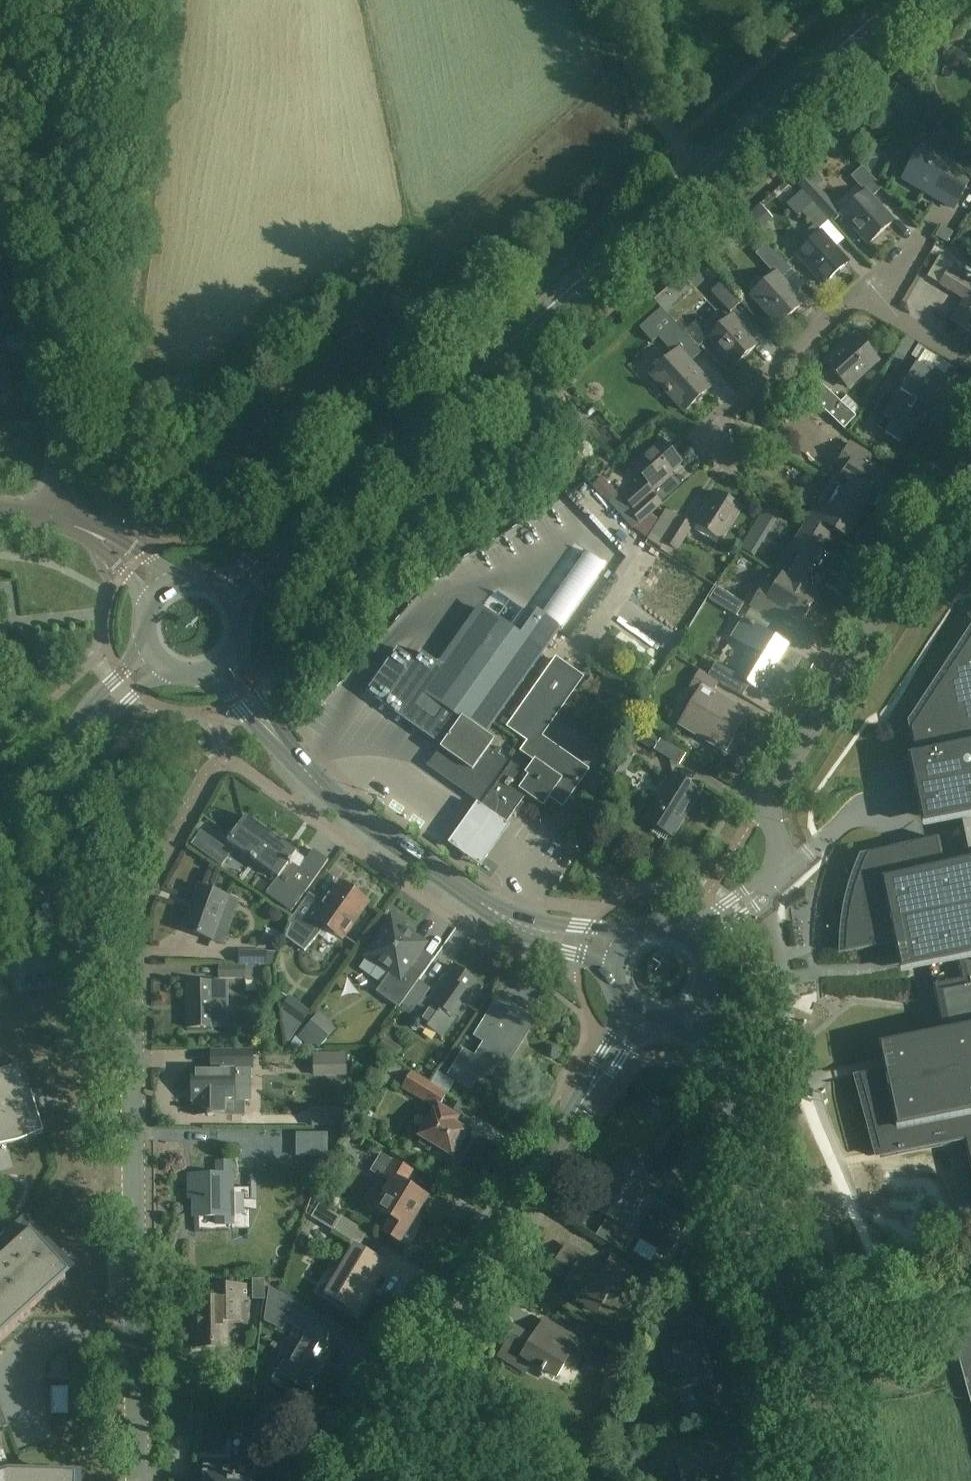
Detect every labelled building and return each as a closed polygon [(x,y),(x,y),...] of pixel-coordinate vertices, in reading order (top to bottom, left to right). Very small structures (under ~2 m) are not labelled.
[(924,145),(903,180),(953,210),(970,179),(970,173),(948,159),(959,141),(938,128),(927,146),(924,145)] [(798,185),(833,223),(842,214),(808,177),(798,185)] [(842,214),(869,244),(894,221),(868,191),(842,214)] [(818,229),(822,233),(798,254),(825,284),(848,263),(831,243),(841,234),(805,195),(790,209),(797,217),(802,213),(815,228),(818,229)] [(751,213),(746,218),(758,232),(764,227),(751,213)] [(950,269),(941,284),(964,298),(951,320),(970,332),(970,282),(950,269)] [(753,296),(779,325),(803,303),(776,274),(753,296)] [(711,292),(730,313),(740,303),(721,282),(711,292)] [(645,311),(650,320),(665,313),(660,303),(645,311)] [(741,330),(743,328),(733,317),(709,338),(734,367),(756,347),(741,330)] [(657,338),(675,357),(653,377),(684,412),(711,388),(690,364),(702,353),(674,323),(657,338)] [(877,360),(855,336),(825,362),(847,386),(877,360)] [(926,370),(917,364),(904,356),(885,386),(913,403),(910,408),(906,406),(896,423),(893,422),(885,434),(900,443),(908,431),(912,433),(920,420),(923,423),(936,402),(932,400),(946,377),(928,367),(926,370)] [(811,399),(844,429),(856,417),(822,386),(811,399)] [(621,497),(642,522),(648,516),(649,517),(663,505),(653,494),(673,476),(671,474),(681,465),(661,442),(633,467),(643,478),(621,497)] [(846,471),(838,485),(867,503),(872,506),(887,482),(865,468),(871,458),(850,445),(837,466),(846,471)] [(608,483),(600,476),(592,485),(599,492),(608,483)] [(832,482),(804,527),(825,540),(833,528),(847,536),(867,503),(838,485),(832,482)] [(693,523),(721,540),(741,508),(716,492),(704,512),(701,510),(693,523)] [(648,516),(642,522),(642,523),(649,536),(664,545),(661,551),(672,558),(676,551),(677,552),(693,526),(666,510),(656,525),(649,517),(648,516)] [(773,525),(759,517),(753,528),(766,536),(773,525)] [(801,556),(787,579),(812,594),(832,560),(818,552),(825,540),(804,527),(790,549),(801,556)] [(660,560),(639,579),(660,603),(682,583),(660,560)] [(816,597),(812,594),(787,579),(783,576),(773,591),(764,585),(750,608),(773,622),(780,609),(801,622),(816,597)] [(709,599),(737,616),(744,604),(717,587),(709,599)] [(438,664),(437,665),(438,665),(419,692),(432,701),(414,727),(430,738),(412,764),(475,809),(507,762),(488,748),(493,741),(485,736),(559,630),(538,615),(521,638),(484,612),(445,669),(438,664)] [(736,674),(748,682),(760,689),(787,645),(744,619),(733,636),(752,648),(736,674)] [(845,935),(844,954),(951,932),(955,948),(961,982),(933,987),(947,1054),(948,1061),(859,1079),(880,1160),(963,1144),(970,1179),(970,637),(911,728),(928,818),(958,812),(968,862),(947,866),(940,838),(868,853),(858,872),(851,892),(847,914),(845,924),(845,935)] [(384,707),(414,727),(432,701),(419,692),(438,665),(437,665),(422,654),(384,707)] [(748,682),(736,674),(714,661),(706,673),(741,694),(748,682)] [(509,732),(526,743),(534,749),(539,742),(582,680),(556,662),(509,732)] [(747,713),(714,692),(720,682),(701,670),(690,688),(699,693),(679,725),(723,752),(747,713)] [(650,753),(668,763),(676,750),(632,722),(625,733),(653,749),(650,753)] [(534,749),(526,743),(520,752),(534,762),(525,774),(516,787),(526,794),(543,806),(550,795),(562,803),(585,770),(550,745),(547,745),(544,746),(539,742),(534,749)] [(525,774),(510,764),(479,807),(506,826),(507,824),(506,823),(526,794),(516,787),(525,774)] [(670,835),(697,790),(672,775),(645,819),(670,835)] [(486,867),(515,826),(481,802),(451,844),(486,867)] [(265,894),(275,901),(290,912),(327,859),(312,849),(298,869),(290,863),(292,861),(291,859),(296,852),(245,816),(226,842),(277,878),(265,894)] [(211,837),(201,830),(192,844),(202,850),(211,837)] [(288,923),(289,924),(284,937),(303,951),(326,926),(341,937),(365,903),(340,884),(331,897),(328,895),(322,904),(308,894),(288,923)] [(194,899),(182,931),(213,942),(228,897),(202,887),(197,900),(194,899)] [(399,1008),(401,1004),(418,980),(422,975),(409,966),(424,944),(403,929),(405,926),(390,916),(380,930),(383,933),(367,956),(390,972),(376,992),(399,1008)] [(241,951),(241,965),(244,965),(246,966),(269,966),(269,952),(241,951)] [(246,980),(246,966),(244,965),(241,965),(241,966),(220,965),(219,980),(246,980)] [(401,1004),(420,1017),(420,1018),(417,1017),(413,1018),(411,1021),(411,1026),(414,1029),(417,1031),(421,1029),(425,1032),(429,1027),(443,1037),(457,1018),(453,1015),(476,982),(453,966),(429,1001),(422,996),(428,987),(418,980),(401,1004)] [(276,988),(288,992),(292,981),(280,976),(276,988)] [(224,983),(185,983),(186,1028),(225,1028),(224,983)] [(289,998),(280,1010),(287,1045),(310,1014),(289,998)] [(449,1075),(469,1088),(474,1081),(482,1077),(490,1075),(497,1063),(505,1068),(521,1043),(519,1042),(532,1022),(496,999),(474,1035),(485,1042),(474,1060),(463,1053),(449,1075)] [(328,1037),(310,1022),(300,1033),(317,1049),(328,1037)] [(402,1048),(386,1037),(378,1049),(394,1060),(402,1048)] [(255,1069),(254,1049),(211,1050),(212,1070),(190,1070),(191,1102),(193,1102),(193,1116),(233,1116),(233,1099),(241,1099),(241,1101),(253,1101),(253,1069),(255,1069)] [(0,1063),(0,1155),(56,1134),(24,1053),(0,1063)] [(411,1073),(401,1089),(436,1111),(438,1107),(446,1094),(411,1073)] [(346,1107),(313,1107),(313,1126),(346,1126),(346,1107)] [(452,1153),(455,1154),(459,1147),(458,1144),(465,1131),(454,1124),(457,1118),(441,1108),(438,1107),(436,1111),(420,1137),(422,1138),(418,1145),(428,1151),(432,1144),(451,1155),(452,1153)] [(412,1172),(394,1161),(382,1153),(372,1171),(393,1183),(377,1209),(394,1219),(384,1236),(396,1243),(406,1227),(408,1228),(426,1198),(404,1185),(412,1172)] [(627,1245),(633,1235),(634,1234),(623,1227),(642,1196),(643,1197),(653,1179),(619,1158),(589,1207),(606,1217),(596,1233),(624,1250),(627,1245)] [(217,1224),(230,1224),(230,1177),(229,1177),(229,1164),(215,1164),(216,1177),(188,1177),(188,1192),(192,1192),(192,1219),(216,1218),(217,1224)] [(653,1203),(643,1197),(642,1196),(623,1227),(634,1234),(633,1235),(667,1256),(688,1221),(654,1201),(653,1203)] [(319,1205),(318,1204),(310,1217),(317,1221),(332,1230),(340,1217),(319,1205)] [(64,1279),(58,1273),(65,1267),(25,1224),(0,1248),(0,1340),(64,1279)] [(387,1263),(356,1245),(327,1294),(358,1312),(387,1263)] [(604,1270),(565,1246),(549,1272),(566,1282),(561,1291),(595,1312),(610,1287),(620,1293),(633,1271),(611,1258),(604,1270)] [(682,1275),(680,1263),(664,1267),(667,1279),(682,1275)] [(237,1322),(236,1300),(243,1300),(243,1285),(212,1287),(213,1301),(193,1302),(195,1350),(211,1349),(211,1343),(225,1342),(224,1323),(237,1322)] [(306,1325),(313,1313),(297,1304),(269,1287),(264,1321),(281,1331),(290,1316),(306,1325)] [(944,1309),(970,1408),(970,1301),(944,1309)] [(531,1339),(514,1329),(498,1356),(524,1372),(530,1363),(554,1377),(563,1362),(572,1368),(586,1346),(543,1320),(531,1339)] [(311,1393),(339,1345),(310,1327),(287,1364),(283,1361),(271,1382),(291,1393),(296,1384),(311,1393)] [(701,1405),(725,1400),(718,1366),(707,1368),(702,1344),(693,1346),(690,1332),(660,1338),(666,1369),(677,1366),(681,1388),(697,1385),(701,1405)] [(607,1356),(600,1399),(621,1402),(627,1359),(607,1356)] [(69,1415),(69,1388),(51,1388),(51,1415),(69,1415)] [(203,1480),(264,1480),(264,1474),(260,1474),(262,1437),(248,1436),(247,1462),(260,1463),(260,1471),(238,1470),(238,1475),(227,1475),(227,1470),(205,1469),(205,1471),(203,1471),(203,1480)]
